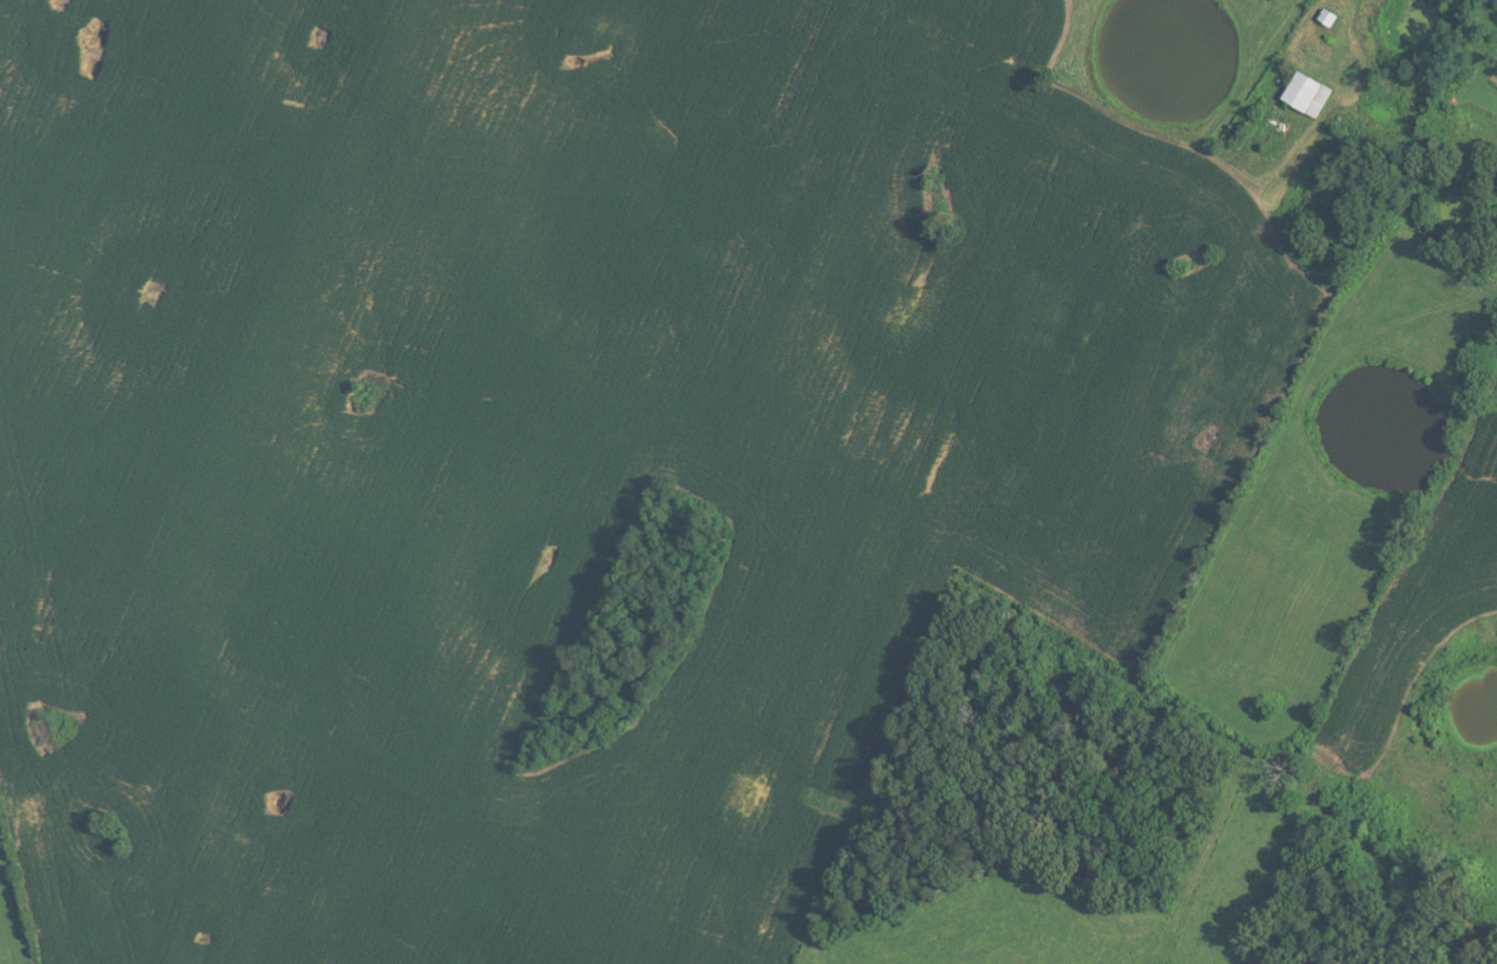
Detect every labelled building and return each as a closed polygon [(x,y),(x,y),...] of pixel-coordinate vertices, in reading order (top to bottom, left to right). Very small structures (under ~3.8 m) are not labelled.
[(1321,120),(1336,91),(1302,72),(1286,101),(1321,120)]
